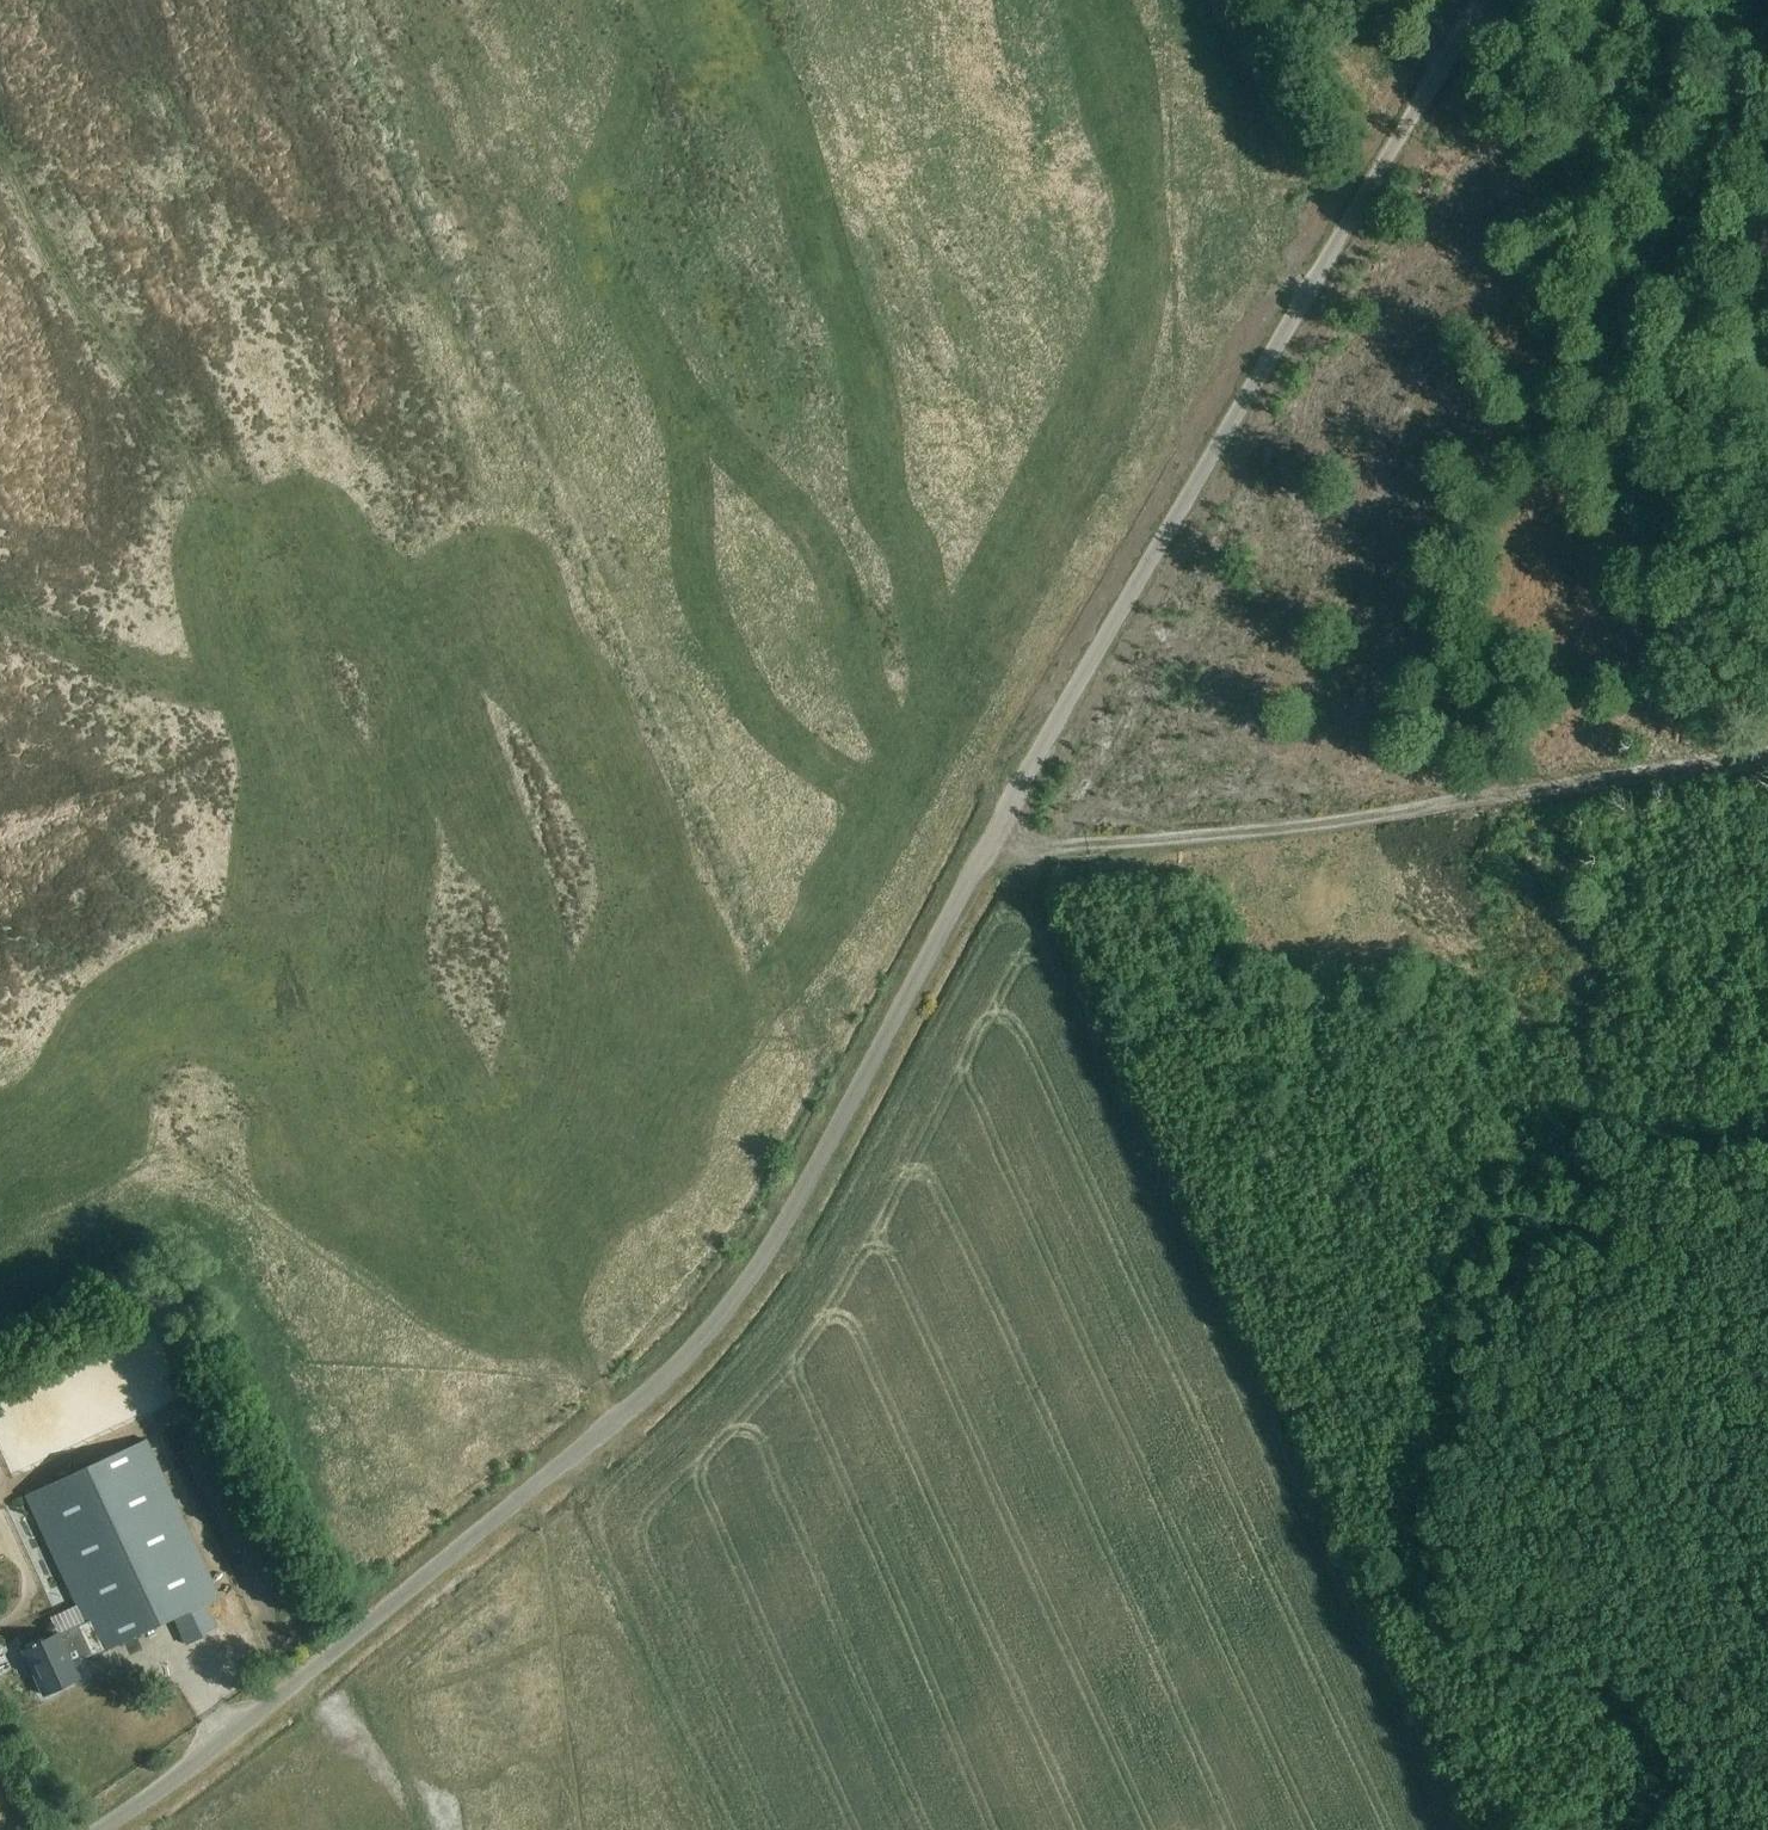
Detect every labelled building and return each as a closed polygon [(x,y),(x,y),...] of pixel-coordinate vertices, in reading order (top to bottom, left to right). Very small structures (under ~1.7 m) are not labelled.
[(99,1651),(100,1653),(175,1619),(187,1644),(204,1636),(203,1633),(215,1627),(205,1604),(219,1598),(145,1440),(26,1495),(77,1605),(49,1618),(57,1635),(23,1651),(44,1696),(78,1680),(71,1664),(99,1651)] [(39,1611),(13,1621),(21,1642),(47,1632),(39,1611)]
